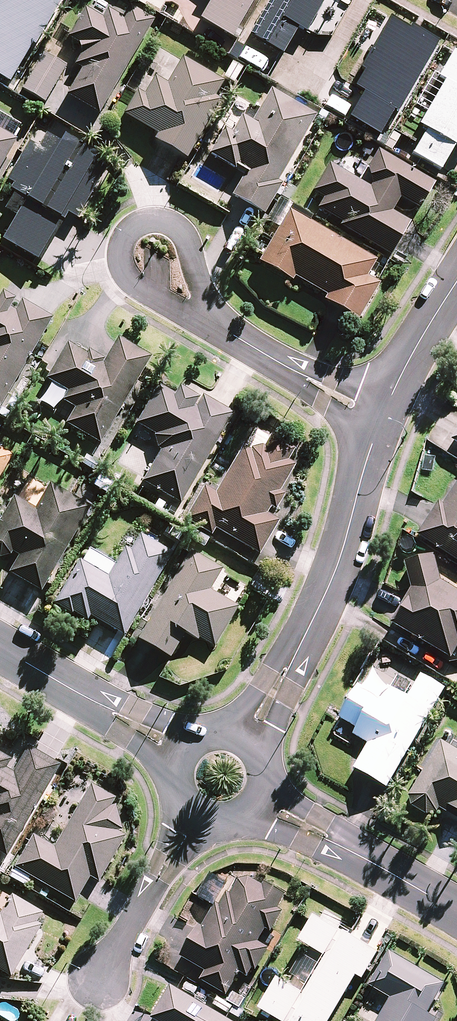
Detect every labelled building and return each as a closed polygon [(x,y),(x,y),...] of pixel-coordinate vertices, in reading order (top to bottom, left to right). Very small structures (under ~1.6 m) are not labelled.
[(0,10),(0,69),(15,78),(62,0),(6,0),(0,10)] [(113,0),(95,0),(75,34),(92,44),(84,58),(90,62),(74,92),(105,109),(153,23),(113,0)] [(207,16),(238,33),(257,0),(216,0),(207,16)] [(259,34),(289,51),(304,25),(311,29),(327,0),(278,0),(259,34)] [(439,42),(410,26),(408,29),(389,19),(358,69),(364,72),(354,87),(363,93),(350,118),(380,135),(393,110),(397,112),(439,42)] [(245,43),(237,58),(266,74),(274,59),(245,43)] [(72,62),(47,47),(25,85),(49,99),(72,62)] [(444,73),(451,77),(425,121),(432,125),(418,150),(446,166),(456,148),(456,50),(444,73)] [(231,78),(187,56),(174,82),(160,75),(151,92),(144,88),(132,113),(163,129),(160,135),(193,153),(231,78)] [(234,59),(226,75),(240,82),(248,66),(234,59)] [(319,111),(275,88),(259,120),(247,114),(240,128),(231,123),(217,152),(251,170),(237,196),(267,212),(319,111)] [(25,128),(0,113),(0,170),(25,128)] [(87,127),(60,113),(12,206),(23,212),(8,241),(46,261),(72,210),(85,216),(118,152),(84,135),(87,127)] [(439,181),(384,147),(365,179),(336,161),(319,189),(330,196),(324,207),(395,250),(413,221),(395,209),(405,193),(424,205),(439,181)] [(379,258),(285,205),(258,252),(299,275),(301,273),(331,290),(329,294),(363,313),(382,279),(371,273),(379,258)] [(0,300),(0,402),(5,405),(56,314),(27,298),(23,305),(5,294),(1,301),(0,300)] [(155,353),(123,335),(109,360),(73,340),(53,375),(72,386),(67,395),(81,404),(72,420),(106,440),(155,353)] [(182,391),(166,382),(144,421),(160,430),(157,436),(169,442),(149,478),(186,499),(236,411),(186,383),(182,391)] [(306,451),(258,426),(209,522),(266,551),(284,516),(275,511),(306,451)] [(0,444),(0,479),(16,453),(0,444)] [(56,482),(41,508),(18,495),(0,527),(0,549),(21,561),(16,569),(47,587),(94,504),(56,482)] [(451,501),(448,499),(426,534),(456,554),(456,492),(451,501)] [(144,538),(137,549),(131,546),(115,573),(90,558),(83,571),(76,567),(59,598),(90,615),(93,610),(129,631),(172,554),(144,538)] [(225,565),(194,548),(146,636),(176,652),(190,626),(220,643),(242,602),(214,587),(225,565)] [(410,564),(419,586),(399,621),(456,656),(456,585),(448,580),(436,553),(410,564)] [(449,685),(426,672),(413,695),(394,684),(386,697),(363,683),(344,716),(362,726),(358,733),(373,742),(359,766),(392,785),(449,685)] [(0,747),(0,846),(11,852),(63,761),(23,738),(13,755),(0,747)] [(447,740),(414,799),(440,813),(444,806),(456,813),(456,745),(447,740)] [(131,803),(95,784),(60,844),(38,832),(20,863),(81,897),(96,871),(104,875),(129,830),(123,824),(131,803)] [(219,901),(185,960),(207,973),(204,979),(230,994),(243,971),(255,978),(277,941),(263,933),(285,895),(245,872),(225,905),(219,901)] [(14,971),(47,909),(12,891),(3,908),(0,907),(0,964),(14,971)] [(322,911),(307,937),(332,952),(309,989),(285,974),(266,1005),(291,1020),(333,1020),(363,972),(368,975),(384,949),(322,911)] [(395,951),(377,984),(397,995),(383,1020),(439,1020),(443,1013),(434,1009),(450,980),(395,951)] [(179,982),(159,1013),(170,1020),(240,1020),(179,982)]
